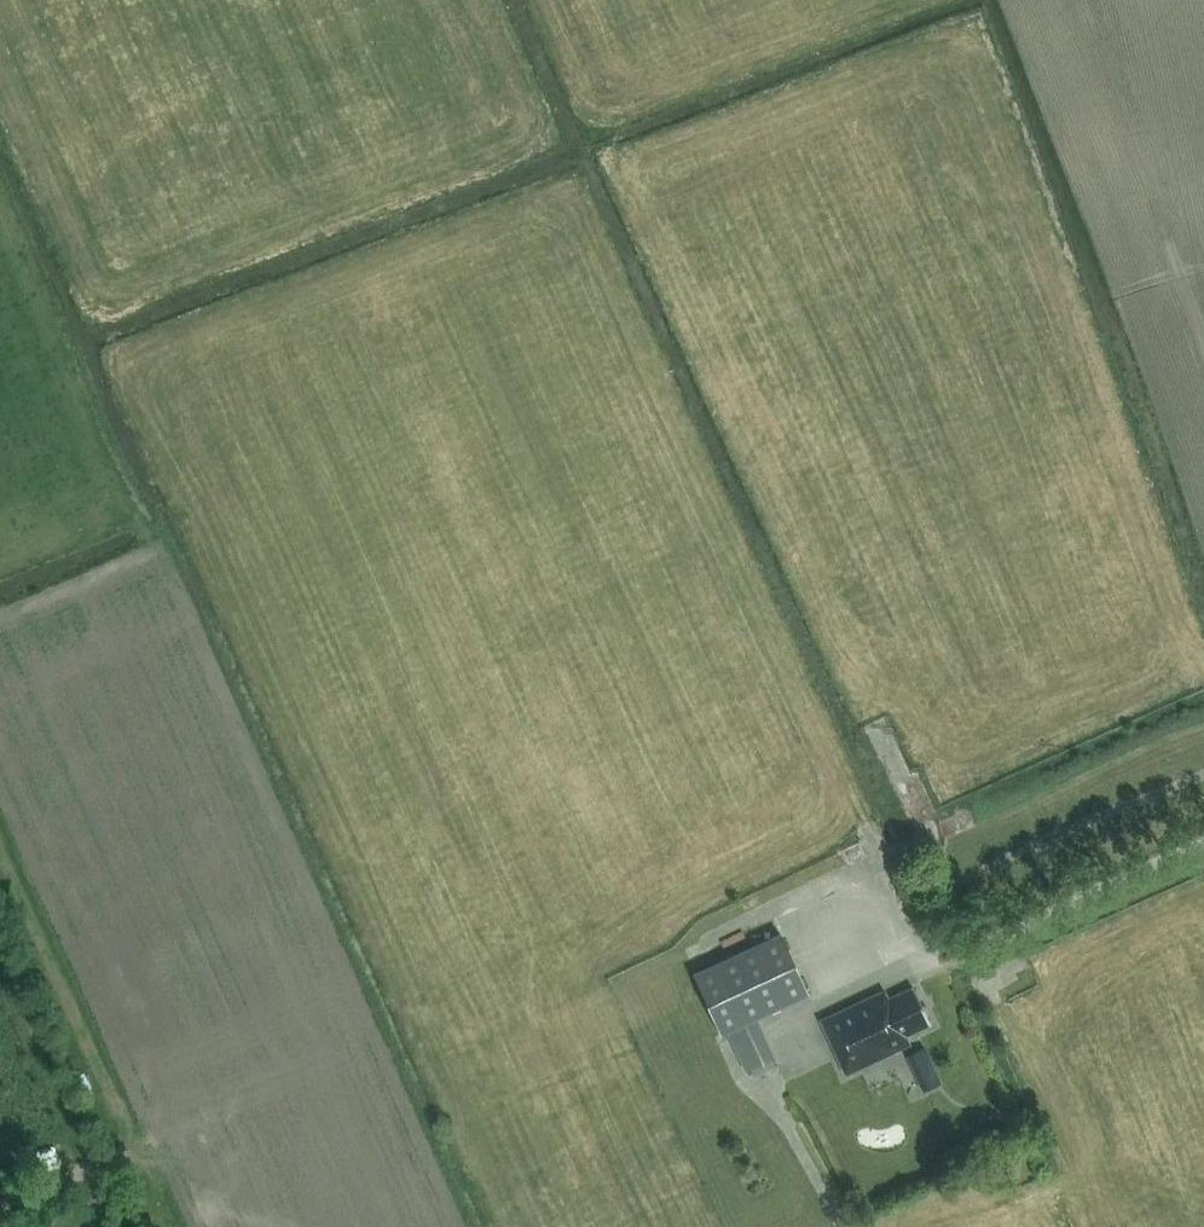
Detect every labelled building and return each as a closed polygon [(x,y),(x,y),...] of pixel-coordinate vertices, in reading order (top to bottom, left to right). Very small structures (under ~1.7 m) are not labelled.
[(721,1029),(807,989),(780,930),(694,970),(721,1029)] [(843,1070),(852,1066),(906,1041),(904,1037),(929,1025),(911,986),(885,998),(883,994),(821,1022),(843,1070)] [(925,1047),(906,1056),(922,1092),(941,1083),(925,1047)]
